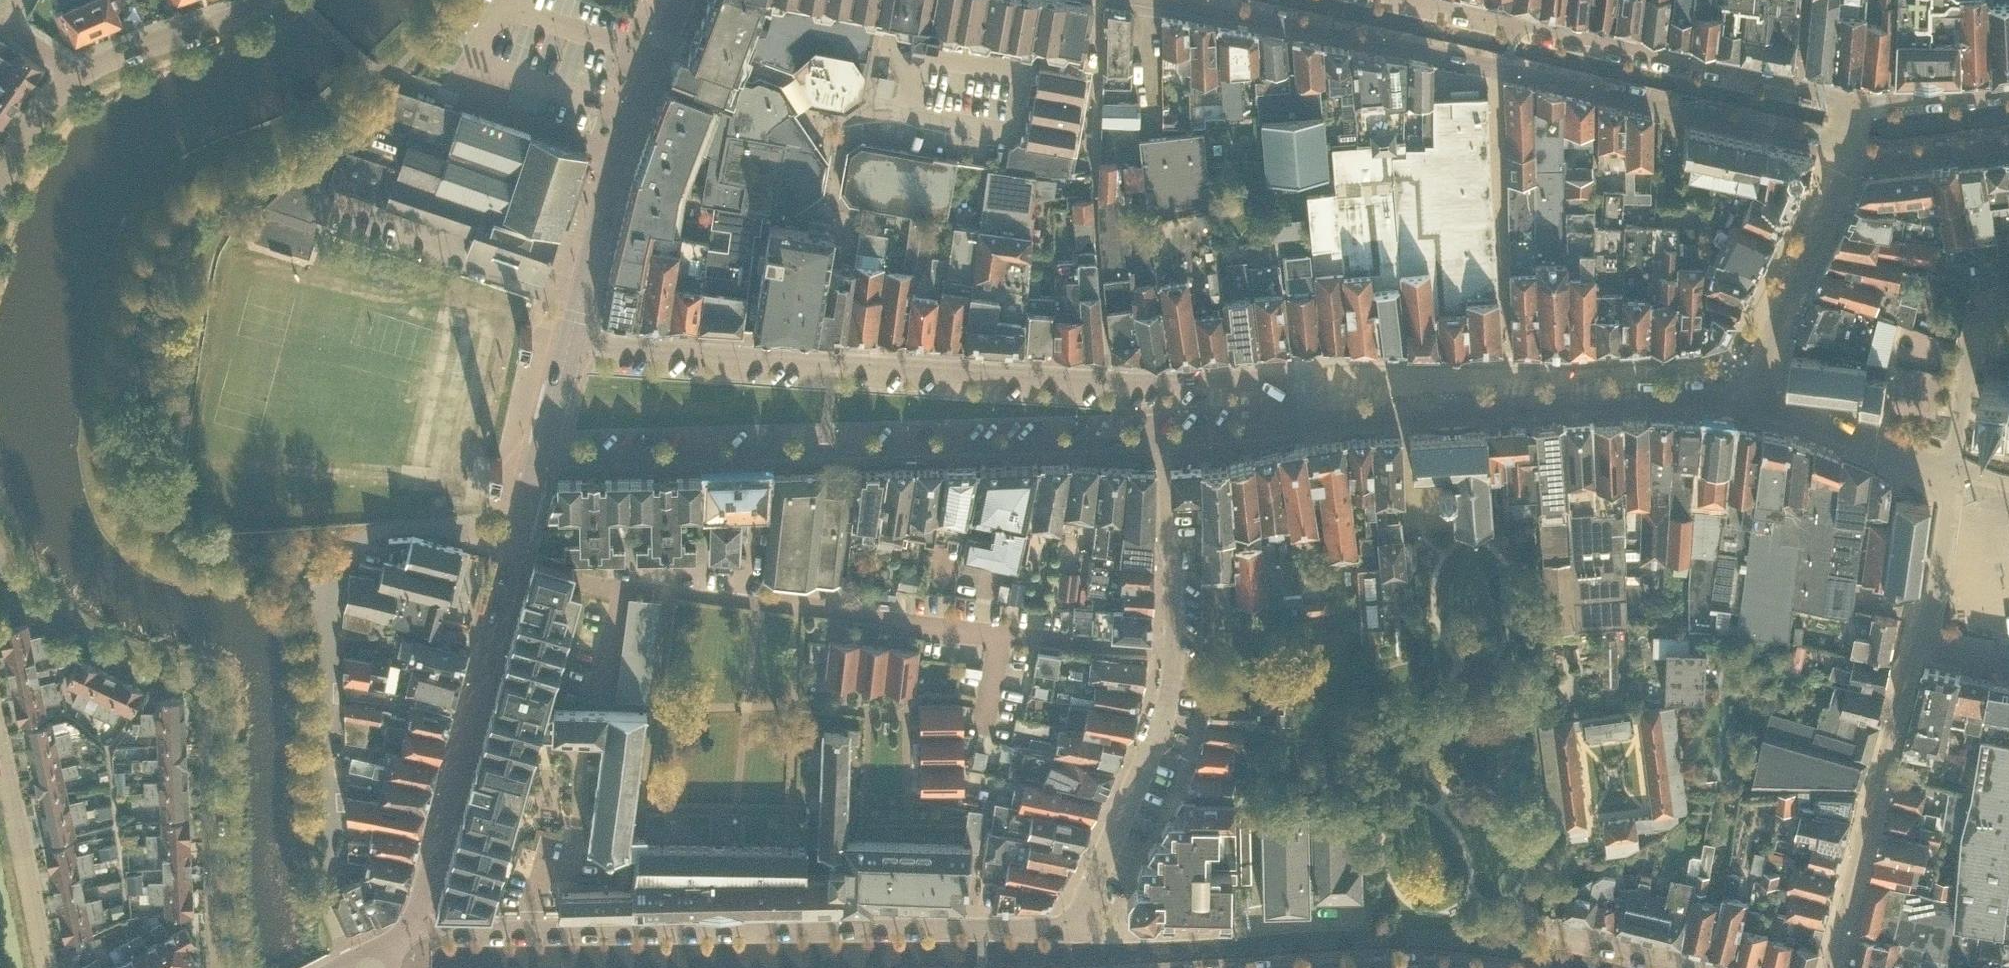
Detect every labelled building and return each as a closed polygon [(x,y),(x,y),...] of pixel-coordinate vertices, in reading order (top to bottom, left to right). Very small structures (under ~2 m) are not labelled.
[(86,0),(77,0),(78,4),(56,14),(64,31),(71,28),(76,40),(99,30),(86,0)] [(99,30),(121,21),(116,8),(123,5),(121,0),(86,0),(99,30)] [(670,79),(716,96),(713,104),(732,111),(728,131),(773,139),(775,125),(794,113),(798,110),(780,86),(758,78),(750,80),(742,77),(743,76),(746,66),(750,56),(792,72),(812,100),(845,106),(862,92),(875,24),(876,24),(889,26),(912,30),(913,30),(910,44),(917,52),(924,47),(926,38),(938,40),(938,35),(1040,53),(1024,143),(1017,142),(1009,148),(1006,168),(1048,173),(1072,173),(1076,152),(1071,152),(1086,73),(1080,72),(1093,5),(1067,0),(710,0),(692,47),(689,57),(680,54),(670,79)] [(1510,5),(1536,11),(1538,0),(1511,0),(1510,5)] [(1537,12),(1562,17),(1564,0),(1538,0),(1537,12)] [(1563,17),(1585,22),(1587,0),(1565,0),(1563,17)] [(1613,28),(1616,0),(1590,0),(1588,23),(1613,28)] [(1613,28),(1639,34),(1642,0),(1616,0),(1613,28)] [(1639,34),(1664,40),(1668,0),(1643,0),(1639,34)] [(1689,45),(1693,0),(1673,0),(1672,9),(1668,41),(1689,46),(1689,45)] [(1689,45),(1714,50),(1715,51),(1791,66),(1798,2),(1798,0),(1693,0),(1689,45)] [(1804,69),(1816,72),(1830,74),(1836,0),(1811,0),(1804,69)] [(1856,11),(1837,10),(1831,75),(1859,79),(1860,79),(1869,80),(1887,81),(1891,0),(1877,0),(1876,5),(1881,5),(1880,26),(1864,25),(1865,0),(1857,0),(1856,11)] [(1986,78),(1990,78),(2008,75),(2008,2),(1987,3),(1984,3),(1984,0),(1895,0),(1893,82),(1938,81),(1959,80),(1960,81),(1986,78)] [(1131,86),(1132,12),(1104,7),(1103,85),(1131,86)] [(1188,21),(1162,17),(1162,54),(1176,54),(1177,69),(1181,73),(1190,73),(1188,21)] [(1213,26),(1188,21),(1190,73),(1190,83),(1216,81),(1213,26)] [(1255,79),(1259,79),(1257,33),(1218,27),(1222,109),(1224,109),(1225,118),(1237,118),(1242,118),(1240,72),(1253,70),(1254,79),(1255,79)] [(1257,34),(1260,79),(1255,79),(1256,96),(1258,114),(1262,113),(1262,120),(1269,119),(1322,114),(1319,85),(1295,86),(1294,71),(1288,71),(1285,39),(1257,34)] [(1322,85),(1320,44),(1292,40),(1294,71),(1295,86),(1319,85),(1322,85)] [(1353,115),(1349,49),(1323,45),(1327,89),(1340,88),(1342,116),(1353,115)] [(1354,130),(1356,142),(1404,139),(1404,138),(1403,138),(1403,104),(1405,104),(1406,59),(1374,53),(1350,49),(1349,49),(1353,115),(1354,115),(1356,130),(1354,130)] [(0,56),(0,67),(28,87),(42,67),(20,52),(11,64),(0,56)] [(1432,99),(1433,64),(1409,59),(1408,111),(1422,111),(1421,143),(1432,143),(1432,99)] [(28,87),(0,67),(0,80),(0,96),(15,106),(28,87)] [(880,90),(894,91),(896,73),(882,72),(880,90)] [(1507,154),(1532,152),(1531,87),(1503,81),(1506,130),(1507,154)] [(694,147),(710,153),(724,158),(728,131),(732,111),(666,86),(649,129),(634,174),(610,273),(609,275),(645,281),(646,282),(647,270),(651,248),(656,228),(671,231),(677,192),(694,147)] [(1428,269),(1433,269),(1440,350),(1469,350),(1500,349),(1497,300),(1489,166),(1487,97),(1479,97),(1478,87),(1449,88),(1449,98),(1432,99),(1432,143),(1421,143),(1405,143),(1406,147),(1404,147),(1403,169),(1410,169),(1410,178),(1392,180),(1396,236),(1395,236),(1395,239),(1400,290),(1407,349),(1436,349),(1428,269)] [(1538,89),(1531,87),(1532,152),(1533,180),(1508,183),(1507,196),(1534,195),(1536,271),(1540,350),(1541,350),(1541,351),(1568,352),(1566,261),(1565,209),(1585,210),(1586,200),(1595,200),(1595,195),(1595,190),(1593,190),(1593,176),(1565,177),(1564,168),(1538,168),(1537,129),(1538,89)] [(357,127),(350,150),(399,166),(396,176),(558,231),(585,152),(561,144),(462,111),(395,89),(355,124),(357,127)] [(1562,148),(1564,148),(1564,145),(1564,95),(1538,89),(1537,129),(1538,168),(1564,168),(1564,166),(1564,159),(1562,159),(1562,148)] [(1592,108),(1593,102),(1564,95),(1564,145),(1592,145),(1592,108)] [(15,106),(0,96),(0,124),(2,125),(14,108),(15,106)] [(1138,102),(1102,100),(1101,120),(1138,122),(1138,102)] [(1597,168),(1625,168),(1626,110),(1598,104),(1597,168)] [(1625,168),(1626,190),(1624,189),(1623,191),(1622,202),(1637,202),(1637,199),(1637,192),(1633,192),(1633,164),(1651,164),(1651,116),(1626,110),(1625,168)] [(773,139),(786,142),(786,141),(786,139),(815,144),(794,113),(775,125),(773,139)] [(1162,127),(1177,128),(1177,119),(1171,114),(1162,113),(1162,127)] [(1322,114),(1269,119),(1262,120),(1261,120),(1265,180),(1327,175),(1322,114)] [(1682,156),(1689,158),(1686,171),(1754,186),(1752,193),(1762,197),(1760,201),(1786,212),(1810,154),(1810,152),(1765,142),(1684,125),(1682,156)] [(1330,143),(1331,145),(1356,142),(1354,130),(1338,132),(1339,142),(1330,143)] [(720,179),(744,183),(739,209),(772,214),(773,214),(773,213),(786,142),(773,139),(728,131),(724,158),(720,179)] [(1213,355),(1228,354),(1212,210),(1208,180),(1202,131),(1164,136),(1137,139),(1148,219),(1148,225),(1156,279),(1159,281),(1171,358),(1200,356),(1213,355)] [(786,142),(773,213),(786,216),(788,216),(822,192),(828,163),(815,144),(786,139),(786,141),(786,142)] [(1314,273),(1312,273),(1321,348),(1349,348),(1350,347),(1352,347),(1352,348),(1362,347),(1370,347),(1376,349),(1377,348),(1405,348),(1398,290),(1400,290),(1395,239),(1395,236),(1396,236),(1392,180),(1410,178),(1410,169),(1403,169),(1404,147),(1404,139),(1356,142),(1331,145),(1334,176),(1304,178),(1311,245),(1312,255),(1314,273)] [(849,203),(946,221),(957,160),(874,145),(860,142),(848,151),(845,166),(841,190),(849,203)] [(332,144),(265,204),(313,220),(318,221),(318,219),(326,221),(337,187),(472,233),(466,252),(543,277),(558,231),(396,176),(399,166),(350,150),(341,146),(340,147),(332,144)] [(1507,154),(1508,183),(1533,180),(1532,152),(1507,154)] [(701,204),(714,206),(739,209),(744,183),(720,179),(724,158),(710,153),(701,204)] [(1960,166),(1974,243),(1997,239),(2005,280),(2008,279),(2008,159),(1985,163),(1960,166)] [(1141,358),(1133,304),(1130,283),(1125,260),(1123,228),(1124,228),(1120,194),(1116,162),(1099,162),(1098,194),(1098,224),(1106,309),(1111,356),(1141,358)] [(1565,177),(1593,176),(1592,166),(1564,166),(1564,168),(1565,177)] [(1890,203),(1890,210),(1896,211),(1896,214),(1916,216),(1917,217),(1931,219),(1930,218),(1942,216),(1942,220),(1947,244),(1947,248),(1949,261),(1976,256),(1959,166),(1887,175),(1870,177),(1860,201),(1882,204),(1890,203)] [(980,229),(977,229),(960,344),(1022,349),(1029,267),(1040,268),(1042,247),(1031,246),(1032,236),(1030,236),(1033,216),(1030,216),(1036,175),(988,169),(980,229)] [(1773,239),(1738,223),(1740,220),(1733,217),(1740,202),(1735,200),(1738,192),(1724,186),(1711,185),(1705,259),(1704,266),(1704,285),(1742,299),(1762,261),(1761,261),(1763,257),(1764,257),(1764,256),(1764,255),(1772,240),(1773,239)] [(1623,191),(1602,189),(1600,225),(1621,226),(1623,226),(1620,290),(1619,347),(1647,345),(1652,225),(1621,224),(1622,202),(1623,191)] [(1739,190),(1738,192),(1735,200),(1740,202),(1733,217),(1740,220),(1775,236),(1786,212),(1760,201),(1762,197),(1752,193),(1751,195),(1739,190)] [(1637,199),(1637,202),(1649,202),(1649,192),(1637,192),(1637,199)] [(1507,196),(1509,272),(1534,271),(1536,271),(1534,195),(1507,196)] [(1092,199),(1073,200),(1075,218),(1077,248),(1083,248),(1083,243),(1095,238),(1093,217),(1092,199)] [(1593,350),(1593,290),(1592,274),(1591,274),(1594,224),(1595,200),(1586,200),(1585,210),(1565,209),(1566,261),(1568,352),(1593,350)] [(315,229),(318,221),(313,220),(265,204),(262,213),(261,212),(254,234),(252,239),(271,245),(291,252),(291,251),(309,257),(318,230),(315,229)] [(1936,265),(1938,248),(1947,248),(1947,244),(1942,220),(1942,216),(1930,218),(1931,219),(1917,217),(1916,216),(1896,214),(1896,211),(1890,210),(1858,205),(1847,227),(1846,227),(1836,249),(1936,265)] [(708,246),(698,327),(698,328),(742,330),(749,277),(752,253),(751,252),(754,232),(759,232),(762,213),(739,209),(714,206),(711,226),(730,228),(728,249),(708,246)] [(785,225),(786,216),(773,213),(773,214),(772,214),(752,331),(790,334),(816,335),(819,335),(819,334),(818,334),(819,328),(825,323),(836,265),(840,248),(832,247),(834,233),(828,232),(830,221),(809,217),(807,228),(806,228),(785,225)] [(886,214),(885,224),(894,225),(896,216),(886,214)] [(1268,220),(1270,240),(1305,237),(1303,217),(1268,220)] [(913,266),(916,266),(922,220),(910,219),(903,271),(888,270),(878,338),(905,340),(913,272),(912,271),(913,266)] [(1594,349),(1619,347),(1620,290),(1623,226),(1621,226),(1600,225),(1594,224),(1591,274),(1592,274),(1593,290),(1594,290),(1594,349)] [(852,268),(853,268),(854,268),(845,336),(875,338),(884,263),(888,264),(893,226),(884,225),(883,233),(859,230),(854,263),(853,263),(852,268)] [(1168,358),(1156,279),(1148,225),(1124,228),(1123,228),(1125,260),(1130,283),(1133,304),(1141,358),(1168,358)] [(1652,225),(1647,345),(1674,345),(1676,246),(1677,226),(1652,225)] [(934,342),(960,344),(977,229),(953,226),(946,276),(944,275),(942,288),(934,342)] [(651,248),(647,270),(640,324),(668,326),(679,251),(681,236),(682,232),(671,231),(656,228),(651,248)] [(681,236),(679,251),(668,326),(698,327),(708,246),(710,240),(681,236)] [(1694,242),(1693,242),(1694,237),(1681,236),(1681,241),(1678,241),(1676,345),(1702,342),(1702,332),(1703,312),(1704,286),(1704,285),(1704,266),(1694,265),(1694,242)] [(1997,239),(1974,243),(1982,288),(2005,280),(1997,239)] [(1256,242),(1257,252),(1249,252),(1250,266),(1249,266),(1260,351),(1289,349),(1280,263),(1270,264),(1268,241),(1256,242)] [(1934,266),(1836,249),(1827,266),(1899,285),(1903,269),(1908,270),(1907,271),(1927,275),(1928,274),(1932,275),(1934,266)] [(1077,252),(1083,354),(1104,356),(1098,292),(1096,251),(1077,252)] [(1292,349),(1321,348),(1312,273),(1310,251),(1283,254),(1284,256),(1283,256),(1287,296),(1292,349)] [(945,273),(946,258),(932,256),(927,292),(928,295),(912,293),(906,340),(931,342),(940,272),(945,273)] [(844,336),(853,268),(852,268),(849,267),(850,261),(847,260),(841,260),(840,266),(836,265),(825,323),(819,328),(818,334),(819,334),(819,335),(838,336),(842,336),(844,336)] [(1054,261),(1054,351),(1082,354),(1077,260),(1054,261)] [(1239,352),(1256,351),(1245,260),(1225,262),(1226,268),(1226,275),(1220,275),(1229,354),(1239,352)] [(1882,314),(1898,321),(1913,327),(1918,305),(1903,300),(1906,288),(1885,283),(1826,267),(1815,290),(1866,308),(1882,314)] [(1512,350),(1538,351),(1534,271),(1509,272),(1512,350)] [(609,275),(601,320),(636,324),(645,281),(609,275)] [(1023,349),(1053,351),(1054,311),(1054,295),(1038,295),(1040,281),(1028,280),(1023,349)] [(1741,299),(1704,286),(1703,312),(1707,313),(1709,307),(1732,317),(1741,299)] [(1866,308),(1815,290),(1814,292),(1798,330),(1833,338),(1857,344),(1866,308)] [(1947,326),(1960,329),(1965,307),(1952,304),(1947,326)] [(1707,313),(1702,332),(1702,342),(1722,336),(1732,317),(1709,307),(1707,313)] [(1793,356),(1788,391),(1862,401),(1861,410),(1884,414),(1888,378),(1867,376),(1869,366),(1868,366),(1868,365),(1886,369),(1898,321),(1882,314),(1866,308),(1857,344),(1833,338),(1830,361),(1793,356)] [(524,337),(528,338),(530,328),(526,327),(520,326),(519,330),(518,336),(524,337)] [(1986,374),(1982,407),(2001,409),(2000,415),(2008,416),(2008,377),(1986,374)] [(1646,419),(1621,420),(1625,558),(1639,558),(1639,560),(1664,561),(1668,502),(1652,501),(1650,501),(1646,419)] [(1649,419),(1652,501),(1668,502),(1674,420),(1649,419)] [(1593,422),(1563,424),(1570,514),(1572,562),(1571,562),(1575,630),(1626,627),(1624,570),(1626,570),(1625,558),(1621,420),(1593,422)] [(1675,420),(1668,516),(1664,562),(1673,562),(1672,574),(1688,575),(1691,540),(1690,540),(1693,518),(1694,498),(1701,420),(1675,420)] [(1694,498),(1693,518),(1690,540),(1691,540),(1688,575),(1688,588),(1688,628),(1713,630),(1716,609),(1709,609),(1709,605),(1724,495),(1732,424),(1702,420),(1702,422),(1703,422),(1696,499),(1694,498)] [(1570,514),(1563,424),(1526,428),(1512,428),(1514,453),(1505,453),(1505,458),(1502,458),(1502,476),(1503,484),(1504,502),(1508,502),(1509,520),(1540,518),(1542,563),(1572,562),(1570,514)] [(1753,495),(1760,430),(1732,424),(1724,495),(1709,605),(1738,609),(1738,613),(1732,612),(1732,619),(1737,620),(1735,632),(1737,633),(1743,583),(1749,533),(1748,533),(1750,522),(1753,495)] [(1431,428),(1431,433),(1409,434),(1411,471),(1440,470),(1440,473),(1436,476),(1436,484),(1442,490),(1450,488),(1451,486),(1452,486),(1453,522),(1454,522),(1491,520),(1488,477),(1502,476),(1502,458),(1505,458),(1505,453),(1514,453),(1512,428),(1486,430),(1485,430),(1474,431),(1474,426),(1431,428)] [(1753,495),(1750,522),(1781,525),(1784,497),(1780,497),(1787,435),(1760,430),(1753,495)] [(1787,435),(1780,497),(1784,497),(1781,525),(1750,522),(1748,533),(1749,533),(1743,583),(1737,633),(1787,639),(1792,605),(1811,609),(1822,612),(1852,616),(1856,574),(1840,573),(1840,572),(1826,570),(1832,522),(1837,481),(1840,456),(1812,444),(1787,435),(1787,436),(1787,435)] [(1376,522),(1371,438),(1345,441),(1350,494),(1366,492),(1366,500),(1367,522),(1368,534),(1376,534),(1376,522)] [(1404,501),(1401,438),(1372,438),(1376,522),(1377,534),(1378,534),(1380,566),(1358,568),(1362,625),(1384,624),(1380,582),(1406,580),(1405,571),(1412,570),(1409,542),(1402,542),(1402,532),(1401,522),(1401,520),(1393,520),(1392,515),(1384,516),(1384,502),(1404,501)] [(1344,441),(1304,447),(1314,506),(1321,506),(1323,522),(1326,555),(1355,552),(1344,441)] [(1316,522),(1314,506),(1304,447),(1304,446),(1279,452),(1291,522),(1292,528),(1316,524),(1316,522)] [(1284,604),(1303,602),(1302,594),(1283,596),(1280,564),(1276,565),(1273,538),(1270,538),(1269,532),(1292,528),(1290,522),(1278,452),(1253,459),(1259,522),(1268,599),(1266,599),(1267,605),(1284,604)] [(1840,573),(1856,574),(1863,523),(1863,522),(1864,522),(1880,524),(1880,522),(1882,511),(1885,512),(1889,479),(1870,467),(1841,456),(1837,481),(1832,522),(1826,570),(1840,572),(1840,573)] [(494,470),(498,471),(500,461),(496,460),(490,459),(489,464),(488,469),(494,470)] [(1259,522),(1252,459),(1228,465),(1232,522),(1232,528),(1252,526),(1254,544),(1234,546),(1237,602),(1267,598),(1259,522)] [(1016,562),(1022,534),(1025,522),(1037,465),(1014,466),(981,467),(971,513),(994,518),(993,522),(990,534),(968,529),(963,550),(1016,562)] [(1059,522),(1070,465),(1041,465),(1030,522),(1030,523),(1058,528),(1059,522)] [(1091,517),(1097,467),(1070,465),(1062,513),(1091,517)] [(1202,529),(1201,576),(1222,575),(1225,614),(1238,614),(1237,602),(1234,546),(1232,528),(1232,522),(1228,465),(1201,468),(1201,498),(1202,522),(1202,529)] [(967,520),(976,467),(945,468),(933,541),(949,543),(950,534),(961,536),(964,519),(967,520)] [(1123,520),(1128,469),(1100,467),(1094,522),(1090,560),(1090,561),(1114,564),(1116,550),(1114,550),(1115,550),(1107,549),(1109,522),(1110,518),(1123,520)] [(933,541),(945,468),(917,469),(908,538),(933,541)] [(1201,498),(1201,468),(1170,470),(1172,500),(1201,498)] [(902,544),(913,469),(887,470),(879,522),(877,541),(902,544)] [(1156,469),(1128,469),(1123,530),(1154,532),(1154,518),(1156,469)] [(879,522),(886,470),(858,471),(851,522),(850,528),(864,530),(863,539),(876,541),(879,522)] [(825,484),(826,472),(774,475),(769,522),(764,575),(778,577),(814,580),(840,583),(846,522),(850,486),(825,484)] [(766,507),(767,475),(707,478),(706,510),(712,509),(712,522),(712,540),(710,540),(710,553),(716,568),(733,569),(740,554),(741,522),(741,520),(740,519),(741,508),(766,507)] [(701,478),(557,480),(557,492),(554,492),(547,516),(579,516),(580,522),(580,546),(576,546),(565,546),(565,553),(565,560),(565,567),(572,566),(625,565),(624,551),(613,552),(613,546),(610,546),(609,522),(609,516),(650,515),(651,522),(651,545),(647,545),(647,551),(636,551),(636,565),(697,564),(696,550),(685,550),(685,544),(681,544),(680,522),(680,515),(702,514),(701,478)] [(1926,522),(1928,504),(1894,500),(1891,522),(1891,526),(1880,524),(1864,522),(1863,522),(1863,523),(1870,524),(1862,582),(1916,590),(1926,522)] [(1117,584),(1118,581),(1120,560),(1153,564),(1154,550),(1154,532),(1123,530),(1121,550),(1118,550),(1116,550),(1114,564),(1090,561),(1086,594),(1092,595),(1091,606),(1106,607),(1106,605),(1109,583),(1117,584)] [(1030,536),(1022,534),(1016,562),(1025,564),(1030,536)] [(358,566),(381,572),(380,579),(350,574),(344,610),(372,615),(416,626),(440,632),(448,601),(449,601),(462,549),(461,548),(453,546),(428,540),(412,536),(411,536),(389,538),(382,568),(359,562),(358,566)] [(1376,563),(1373,536),(1358,537),(1360,564),(1376,563)] [(532,566),(436,912),(491,913),(505,862),(541,735),(553,735),(554,713),(547,713),(581,591),(569,588),(571,583),(572,577),(574,571),(574,570),(572,569),(572,566),(565,567),(565,560),(543,553),(541,560),(535,559),(532,566)] [(1118,581),(1152,584),(1153,564),(1120,560),(1118,581)] [(1571,562),(1572,562),(1542,563),(1546,631),(1547,640),(1575,639),(1575,630),(1571,562)] [(1059,569),(1056,596),(1076,597),(1079,571),(1059,569)] [(917,591),(920,575),(900,571),(897,588),(917,591)] [(1151,610),(1152,584),(1118,581),(1117,584),(1109,583),(1106,605),(1106,607),(1116,607),(1151,610)] [(886,592),(881,585),(869,584),(869,587),(868,596),(885,598),(886,592)] [(868,596),(869,587),(856,586),(855,594),(854,598),(867,600),(868,596)] [(1303,602),(1284,604),(1286,617),(1322,612),(1328,611),(1327,599),(1320,600),(1303,602)] [(661,602),(654,601),(641,701),(649,702),(648,703),(649,703),(662,602),(661,601),(661,602)] [(1111,636),(1150,639),(1151,610),(1115,608),(1115,607),(1093,606),(1093,608),(1073,607),(1072,617),(1092,618),(1092,636),(1111,637),(1111,636)] [(372,615),(344,610),(343,621),(343,626),(368,631),(369,626),(372,615)] [(1856,623),(1859,623),(1857,634),(1853,652),(1890,659),(1898,619),(1875,614),(1875,615),(1858,612),(1856,623)] [(0,629),(5,653),(47,644),(45,635),(45,634),(30,637),(28,624),(9,627),(0,629)] [(416,626),(408,662),(461,675),(468,650),(437,642),(440,632),(416,626)] [(1794,627),(1793,630),(1792,642),(1800,643),(1802,630),(1802,628),(1794,627)] [(47,645),(56,643),(54,633),(45,635),(47,645)] [(1653,636),(1652,655),(1665,656),(1664,697),(1663,697),(1663,698),(1704,699),(1706,650),(1688,650),(1688,637),(1653,636)] [(855,687),(860,645),(830,642),(825,684),(828,684),(855,687)] [(1790,643),(1783,667),(1798,671),(1805,646),(1796,644),(1790,643)] [(10,676),(37,670),(34,657),(49,654),(47,644),(5,653),(10,676)] [(888,649),(860,645),(855,687),(879,690),(883,690),(888,649)] [(1602,646),(1603,685),(1617,685),(1616,645),(1602,646)] [(888,649),(883,690),(913,694),(918,652),(888,649)] [(1035,669),(1056,672),(1059,653),(1038,650),(1035,669)] [(67,664),(75,652),(66,653),(58,665),(67,664)] [(1081,677),(1090,680),(1143,688),(1147,662),(1147,657),(1110,653),(1109,658),(1091,656),(1090,669),(1083,668),(1081,677)] [(344,656),(344,682),(365,688),(368,677),(385,681),(386,680),(390,663),(377,660),(372,661),(344,656)] [(1850,681),(1886,688),(1891,663),(1856,656),(1854,670),(1835,664),(1831,675),(1850,681)] [(88,694),(100,669),(78,659),(66,684),(79,690),(73,703),(76,704),(72,712),(78,714),(81,707),(82,708),(88,695),(88,694)] [(407,690),(453,703),(461,675),(414,664),(407,690)] [(1956,696),(1961,673),(1925,666),(1903,750),(1929,756),(1932,755),(1934,745),(1945,747),(1950,726),(1959,728),(1960,723),(1966,724),(1967,724),(1970,707),(1952,703),(1954,695),(1956,696)] [(121,679),(100,669),(88,694),(88,695),(100,700),(94,713),(103,717),(121,679)] [(10,676),(14,694),(15,699),(56,690),(54,680),(40,683),(37,670),(10,676)] [(1970,707),(1967,724),(1974,726),(1972,739),(1976,739),(1974,754),(1978,755),(1982,736),(1980,736),(1991,679),(1961,673),(1956,696),(1954,695),(1952,703),(1970,707)] [(1991,679),(1980,736),(1982,736),(1971,792),(1962,790),(1962,791),(1950,789),(1945,817),(1943,828),(1948,829),(1962,832),(1961,852),(2008,863),(2008,682),(1991,678),(1991,679)] [(143,689),(121,679),(103,717),(112,722),(119,709),(131,715),(143,689)] [(1096,681),(1092,705),(1137,713),(1143,688),(1096,681)] [(1589,696),(1597,697),(1599,683),(1591,682),(1589,696)] [(1825,706),(1819,725),(1818,730),(1831,733),(1838,710),(1843,711),(1842,712),(1876,722),(1877,721),(1884,694),(1849,688),(1836,684),(1829,707),(1825,706)] [(56,690),(15,699),(20,722),(47,717),(44,703),(58,700),(56,690)] [(1056,691),(1055,698),(1070,701),(1071,693),(1056,691)] [(1027,704),(1041,706),(1042,698),(1028,696),(1027,704)] [(142,722),(184,721),(184,697),(156,698),(157,711),(142,711),(142,713),(137,713),(131,723),(142,722)] [(1260,700),(1210,698),(1206,719),(1259,723),(1260,700)] [(1788,713),(1791,701),(1778,698),(1775,710),(1788,713)] [(382,708),(344,701),(345,716),(370,721),(380,722),(387,724),(406,727),(445,733),(452,710),(411,703),(408,718),(390,715),(391,711),(382,709),(382,708)] [(1128,737),(1137,714),(1069,701),(1065,725),(1128,737)] [(962,706),(920,706),(920,736),(962,735),(962,706)] [(1638,710),(1642,737),(1676,733),(1672,706),(1638,710)] [(553,735),(553,736),(603,738),(588,846),(588,848),(628,852),(630,835),(643,743),(647,711),(554,709),(554,713),(553,735)] [(1768,716),(1765,731),(1813,745),(1869,762),(1881,722),(1877,721),(1876,722),(1842,712),(1843,711),(1838,710),(1831,733),(1818,730),(1819,725),(1770,711),(1768,716)] [(1606,715),(1608,734),(1615,734),(1615,736),(1628,734),(1632,728),(1630,712),(1606,715)] [(103,717),(94,713),(92,716),(97,727),(98,728),(103,717)] [(1292,725),(1292,714),(1284,714),(1277,713),(1276,724),(1292,725)] [(1050,722),(1044,721),(1016,715),(1014,726),(1048,733),(1050,722)] [(1581,718),(1583,734),(1589,739),(1602,737),(1602,735),(1608,734),(1606,715),(1581,718)] [(345,716),(345,740),(365,744),(370,721),(345,716)] [(1542,750),(1576,746),(1573,719),(1539,724),(1542,750)] [(1240,724),(1206,720),(1203,741),(1238,747),(1240,724)] [(185,743),(186,743),(184,721),(142,722),(142,731),(158,730),(158,744),(185,743)] [(25,727),(30,750),(71,742),(82,739),(80,730),(69,732),(68,732),(55,735),(52,722),(25,727)] [(142,731),(142,722),(131,723),(131,732),(142,731)] [(406,727),(387,724),(385,736),(404,740),(402,750),(439,757),(445,734),(406,727)] [(1030,736),(1028,745),(1116,764),(1126,741),(1059,728),(1056,744),(1050,742),(1051,740),(1030,736)] [(849,735),(848,744),(858,744),(859,731),(845,730),(845,735),(849,735)] [(1765,731),(1754,785),(1860,787),(1868,763),(1869,763),(1869,762),(1813,745),(1765,731)] [(1679,759),(1676,733),(1642,737),(1645,763),(1679,759)] [(848,744),(849,735),(845,735),(824,734),(822,791),(831,792),(831,785),(846,786),(848,744)] [(920,764),(962,764),(962,735),(920,736),(920,764)] [(30,750),(34,772),(62,767),(59,754),(73,751),(71,742),(30,750)] [(1233,748),(1203,742),(1202,744),(1200,745),(1197,752),(1199,754),(1195,769),(1206,770),(1206,773),(1230,776),(1233,748)] [(144,757),(144,768),(159,767),(186,766),(185,743),(158,744),(159,756),(144,757)] [(1007,772),(1102,792),(1103,792),(1113,769),(1112,769),(1112,764),(1014,743),(1007,772)] [(1576,746),(1542,750),(1546,777),(1579,772),(1576,746)] [(388,763),(386,774),(432,784),(438,760),(391,750),(388,763)] [(385,774),(386,774),(388,763),(352,755),(349,766),(385,775),(385,774)] [(1645,763),(1649,789),(1682,785),(1679,759),(1645,763)] [(39,795),(66,789),(63,777),(79,773),(77,764),(62,767),(35,773),(39,795)] [(962,764),(920,764),(920,794),(962,794),(962,764)] [(1910,781),(1910,779),(1922,781),(1924,770),(1899,764),(1896,778),(1900,779),(1910,781)] [(186,766),(159,767),(160,780),(145,781),(146,790),(187,788),(186,766)] [(101,783),(109,781),(106,769),(98,771),(101,783)] [(1579,772),(1546,777),(1549,803),(1583,798),(1579,772)] [(426,808),(432,784),(386,774),(385,774),(385,775),(380,799),(426,808)] [(1235,778),(1193,774),(1185,795),(1228,800),(1233,800),(1233,793),(1235,778)] [(1696,789),(1716,790),(1716,778),(1696,778),(1696,789)] [(1910,781),(1908,787),(1894,784),(1889,803),(1922,811),(1927,792),(1935,794),(1937,785),(1922,781),(1910,779),(1910,781)] [(1018,806),(1090,821),(1101,796),(1023,780),(1018,806)] [(370,798),(372,785),(348,781),(346,793),(370,798)] [(128,792),(127,782),(116,783),(116,792),(128,792)] [(831,792),(822,791),(820,851),(841,852),(843,852),(844,841),(846,786),(831,785),(831,792)] [(1684,812),(1686,809),(1682,785),(1649,789),(1652,816),(1623,819),(1627,853),(1638,847),(1636,830),(1650,828),(1669,826),(1678,819),(1677,813),(1684,812)] [(187,788),(146,790),(146,800),(160,800),(161,813),(188,812),(188,788),(187,788)] [(39,795),(44,817),(85,808),(83,799),(69,802),(66,789),(39,795)] [(1826,812),(1852,817),(1858,793),(1800,791),(1799,799),(1816,800),(1816,810),(1826,812)] [(346,793),(347,820),(374,824),(374,823),(420,834),(426,809),(370,798),(346,793)] [(1228,800),(1228,802),(1234,802),(1239,802),(1247,802),(1247,794),(1233,793),(1233,800),(1228,800)] [(1778,812),(1784,812),(1795,813),(1796,798),(1797,793),(1778,793),(1778,794),(1776,812),(1778,812)] [(1549,803),(1552,830),(1564,828),(1566,840),(1586,838),(1584,825),(1586,825),(1583,798),(1549,803)] [(1181,799),(1175,810),(1177,812),(1177,821),(1168,821),(1161,832),(1164,834),(1164,843),(1154,842),(1147,854),(1150,855),(1150,864),(1141,864),(1137,877),(1142,878),(1142,887),(1141,887),(1135,887),(1127,898),(1126,913),(1139,922),(1153,922),(1156,916),(1161,916),(1161,918),(1230,919),(1230,882),(1236,882),(1236,872),(1204,872),(1203,846),(1212,846),(1212,868),(1236,867),(1235,833),(1218,833),(1218,825),(1234,824),(1234,802),(1228,802),(1195,802),(1195,800),(1181,799)] [(1312,800),(1314,895),(1360,894),(1359,849),(1344,849),(1343,799),(1312,800)] [(1003,831),(1003,828),(1080,844),(1090,821),(1018,806),(994,801),(992,829),(1003,831)] [(1251,882),(1251,858),(1250,824),(1250,802),(1247,802),(1239,802),(1239,824),(1240,859),(1241,882),(1251,882)] [(1260,804),(1262,910),(1310,908),(1307,803),(1260,804)] [(1889,803),(1884,828),(1940,843),(1942,833),(1926,829),(1922,828),(1925,817),(1921,816),(1922,811),(1889,803)] [(49,840),(76,834),(73,822),(87,818),(85,808),(44,817),(49,840)] [(1797,837),(1845,848),(1852,817),(1826,812),(1816,810),(1803,808),(1802,814),(1803,814),(1797,837)] [(842,872),(841,908),(871,909),(871,901),(946,904),(946,908),(959,908),(959,904),(963,904),(964,884),(967,884),(969,864),(971,844),(977,844),(982,812),(968,810),(963,846),(844,841),(843,852),(841,852),(840,860),(829,860),(829,872),(842,872)] [(147,833),(148,844),(190,842),(189,818),(161,819),(162,833),(147,833)] [(1607,855),(1627,853),(1623,819),(1603,822),(1607,855)] [(370,848),(369,849),(414,858),(420,834),(374,824),(371,842),(370,848)] [(1002,854),(1002,852),(1006,831),(1003,831),(992,829),(988,828),(982,876),(998,879),(1055,891),(1067,869),(1002,854)] [(1931,841),(1884,829),(1877,854),(1925,866),(1931,841)] [(1031,837),(1006,831),(1002,852),(1067,868),(1079,846),(1072,845),(1031,837)] [(698,910),(698,912),(741,911),(741,909),(776,908),(776,909),(807,909),(807,908),(841,908),(842,872),(829,872),(829,860),(827,860),(826,873),(807,873),(807,846),(797,846),(694,845),(669,845),(645,844),(645,836),(630,835),(628,852),(637,853),(632,891),(630,911),(631,911),(630,912),(663,911),(663,910),(698,910)] [(348,838),(348,847),(364,850),(365,849),(365,848),(370,848),(371,842),(348,838)] [(1658,852),(1659,847),(1660,846),(1656,842),(1655,840),(1649,845),(1654,852),(1658,852)] [(46,847),(51,870),(92,862),(90,851),(76,854),(73,841),(46,847)] [(191,865),(190,842),(148,844),(148,854),(163,853),(163,866),(191,865)] [(1705,842),(1702,857),(1697,884),(1684,948),(1709,954),(1721,904),(1705,901),(1716,844),(1705,842)] [(1814,842),(1811,856),(1808,867),(1838,874),(1844,849),(1814,842)] [(115,843),(98,847),(102,859),(119,855),(115,843)] [(364,850),(348,847),(349,857),(366,860),(363,874),(362,875),(335,888),(332,904),(346,933),(396,909),(407,884),(414,858),(369,849),(369,850),(365,849),(364,850)] [(1764,873),(1764,871),(1766,865),(1768,855),(1756,852),(1751,870),(1764,873)] [(1954,925),(1955,925),(1980,929),(2004,933),(2008,901),(2008,896),(2008,863),(1961,852),(1958,883),(1956,883),(1955,899),(1916,890),(1915,891),(1909,890),(1871,881),(1864,906),(1910,916),(1910,915),(1954,925)] [(1932,893),(1933,884),(1912,880),(1916,864),(1877,854),(1871,881),(1909,890),(1915,891),(1916,890),(1932,893)] [(1684,948),(1697,884),(1702,857),(1693,855),(1691,857),(1686,881),(1673,879),(1669,897),(1661,895),(1650,939),(1684,948)] [(94,870),(107,868),(106,860),(93,862),(94,870)] [(51,870),(56,893),(82,888),(79,874),(94,871),(92,862),(51,870)] [(1789,888),(1793,890),(1832,899),(1838,874),(1795,864),(1789,888)] [(150,890),(192,888),(191,865),(163,867),(164,879),(148,880),(148,890),(150,890)] [(1781,875),(1773,873),(1774,867),(1766,865),(1764,871),(1764,873),(1761,883),(1778,887),(1781,875)] [(125,874),(127,893),(144,891),(142,872),(125,874)] [(1729,872),(1710,954),(1734,961),(1749,902),(1730,897),(1732,892),(1737,893),(1741,875),(1729,872)] [(1617,931),(1650,939),(1661,895),(1649,892),(1650,892),(1648,891),(1652,876),(1642,874),(1638,889),(1631,888),(1630,897),(1622,896),(1620,907),(1622,907),(1617,931)] [(1574,894),(1568,897),(1563,917),(1593,924),(1599,892),(1613,894),(1616,877),(1604,875),(1594,882),(1592,878),(1572,891),(1574,894)] [(1047,908),(1054,891),(1021,884),(997,879),(992,907),(1016,907),(1032,907),(1032,912),(1042,912),(1046,910),(1047,908)] [(1631,888),(1621,886),(1619,895),(1630,897),(1631,888)] [(56,893),(60,916),(102,907),(100,897),(85,900),(82,888),(56,893)] [(193,912),(192,888),(192,889),(150,890),(150,900),(165,900),(165,914),(193,912)] [(1826,925),(1832,899),(1793,890),(1781,888),(1779,896),(1790,900),(1786,916),(1826,925)] [(632,891),(563,893),(560,913),(630,911),(632,891)] [(1600,892),(1594,924),(1616,930),(1622,896),(1600,892)] [(110,905),(113,917),(124,915),(122,903),(110,905)] [(1864,906),(1858,932),(1904,943),(1910,918),(1910,916),(1864,906)] [(109,908),(102,910),(102,907),(60,916),(66,940),(92,934),(89,920),(110,915),(109,908)] [(1735,961),(1759,967),(1760,967),(1769,935),(1756,931),(1761,912),(1748,908),(1735,961)] [(170,967),(182,967),(195,961),(187,946),(194,942),(185,927),(169,936),(161,922),(157,915),(145,916),(151,928),(159,942),(156,943),(170,967)] [(1924,965),(1937,967),(1950,967),(1954,925),(1910,915),(1910,916),(1910,918),(1904,943),(1858,932),(1858,933),(1928,948),(1925,961),(1924,961),(1924,965)] [(1980,929),(1955,925),(1954,925),(1950,967),(1975,967),(1980,929)] [(1813,938),(1810,948),(1799,945),(1793,967),(1815,967),(1819,951),(1819,950),(1824,929),(1816,927),(1813,938)] [(130,940),(128,941),(143,967),(170,967),(156,943),(148,948),(140,934),(138,935),(134,928),(126,933),(130,940)] [(1890,964),(1894,965),(1894,963),(1901,964),(1901,967),(1903,967),(1904,963),(1895,961),(1896,954),(1925,961),(1928,948),(1858,933),(1850,966),(1857,967),(1873,967),(1875,960),(1890,964)] [(1794,944),(1796,936),(1787,934),(1785,942),(1769,938),(1761,967),(1788,967),(1794,944)] [(2002,962),(2004,943),(1980,940),(1977,967),(2001,967),(2002,962)] [(115,967),(143,967),(128,941),(120,945),(128,959),(114,966),(115,967)] [(68,951),(73,962),(81,958),(76,947),(68,951)] [(87,967),(102,967),(96,958),(85,964),(87,967)]
